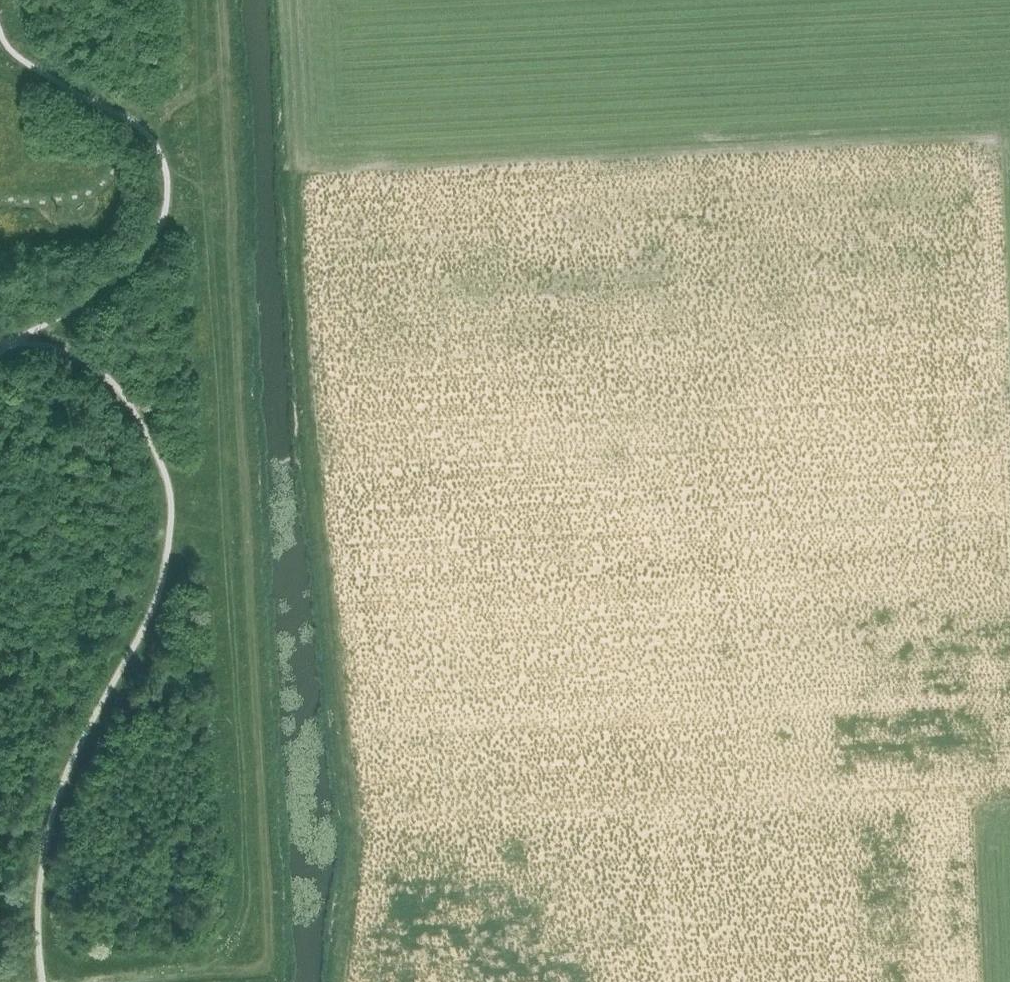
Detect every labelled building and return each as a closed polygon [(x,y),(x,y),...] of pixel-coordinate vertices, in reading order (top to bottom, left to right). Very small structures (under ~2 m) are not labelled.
[(681,827),(681,807),(669,807),(668,826),(681,827)]
